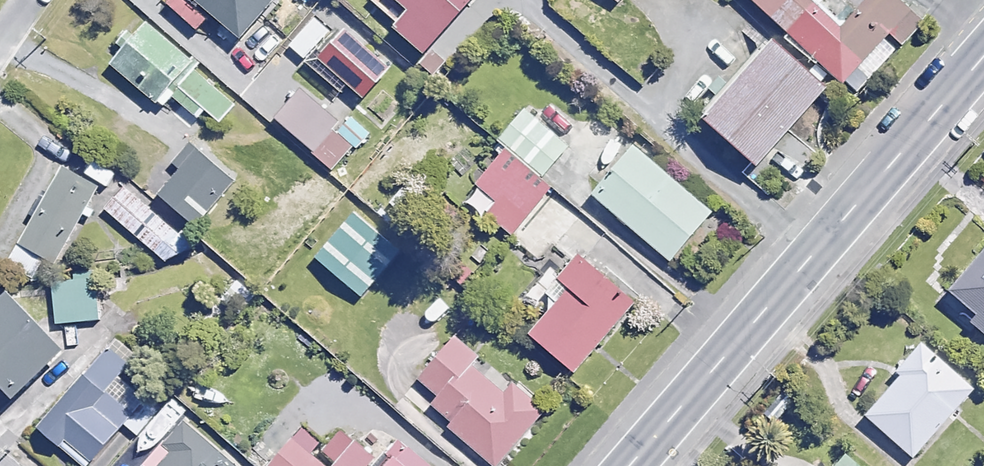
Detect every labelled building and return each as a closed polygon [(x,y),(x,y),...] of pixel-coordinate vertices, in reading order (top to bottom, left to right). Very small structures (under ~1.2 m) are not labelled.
[(233,36),(265,0),(192,0),(233,36)] [(361,9),(415,56),(464,0),(368,0),(361,9)] [(617,13),(627,0),(601,0),(617,13)] [(769,20),(814,56),(845,81),(881,37),(899,51),(924,20),(906,6),(899,0),(860,0),(850,12),(837,28),(802,0),(744,0),(769,20)] [(154,102),(169,85),(213,123),(231,102),(136,18),(102,57),(154,102)] [(383,67),(342,31),(314,62),(356,98),(383,67)] [(825,88),(760,36),(690,123),(754,175),(825,88)] [(568,148),(520,109),(494,142),(542,180),(568,148)] [(371,134),(353,114),(312,151),(330,171),(371,134)] [(701,210),(616,143),(578,190),(663,257),(701,210)] [(109,169),(69,147),(3,264),(43,286),(109,169)] [(549,187),(504,151),(471,191),(516,227),(549,187)] [(227,179),(200,156),(163,198),(189,221),(227,179)] [(175,236),(120,188),(99,212),(154,260),(175,236)] [(559,196),(517,242),(540,264),(582,218),(559,196)] [(401,252),(354,211),(315,257),(361,297),(401,252)] [(983,231),(929,295),(983,341),(983,232),(983,231)] [(636,302),(576,255),(515,332),(574,379),(636,302)] [(93,284),(43,286),(45,323),(95,321),(93,284)] [(0,295),(0,406),(5,410),(60,352),(0,295)] [(971,385),(914,339),(854,414),(911,459),(971,385)] [(453,340),(405,401),(487,465),(496,465),(541,409),(453,340)] [(95,347),(29,430),(75,465),(84,465),(147,388),(95,347)] [(145,465),(237,465),(234,463),(181,421),(145,465)] [(291,435),(269,462),(274,465),(375,465),(377,464),(348,442),(329,465),(291,435)] [(398,445),(382,465),(424,465),(398,445)] [(834,457),(827,465),(845,465),(834,457)]
